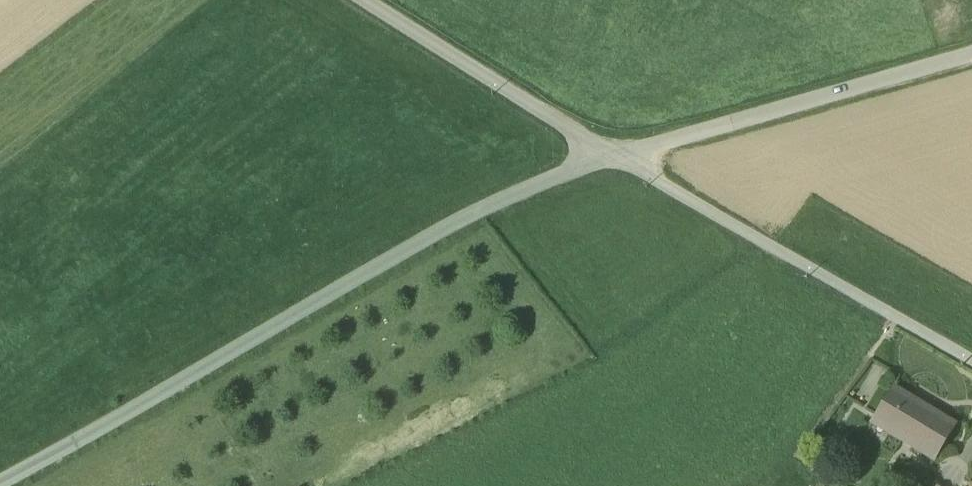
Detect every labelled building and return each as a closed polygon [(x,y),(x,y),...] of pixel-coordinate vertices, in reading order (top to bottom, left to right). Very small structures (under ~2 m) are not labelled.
[(893,391),(869,428),(932,466),(955,428),(954,427),(893,391)]
